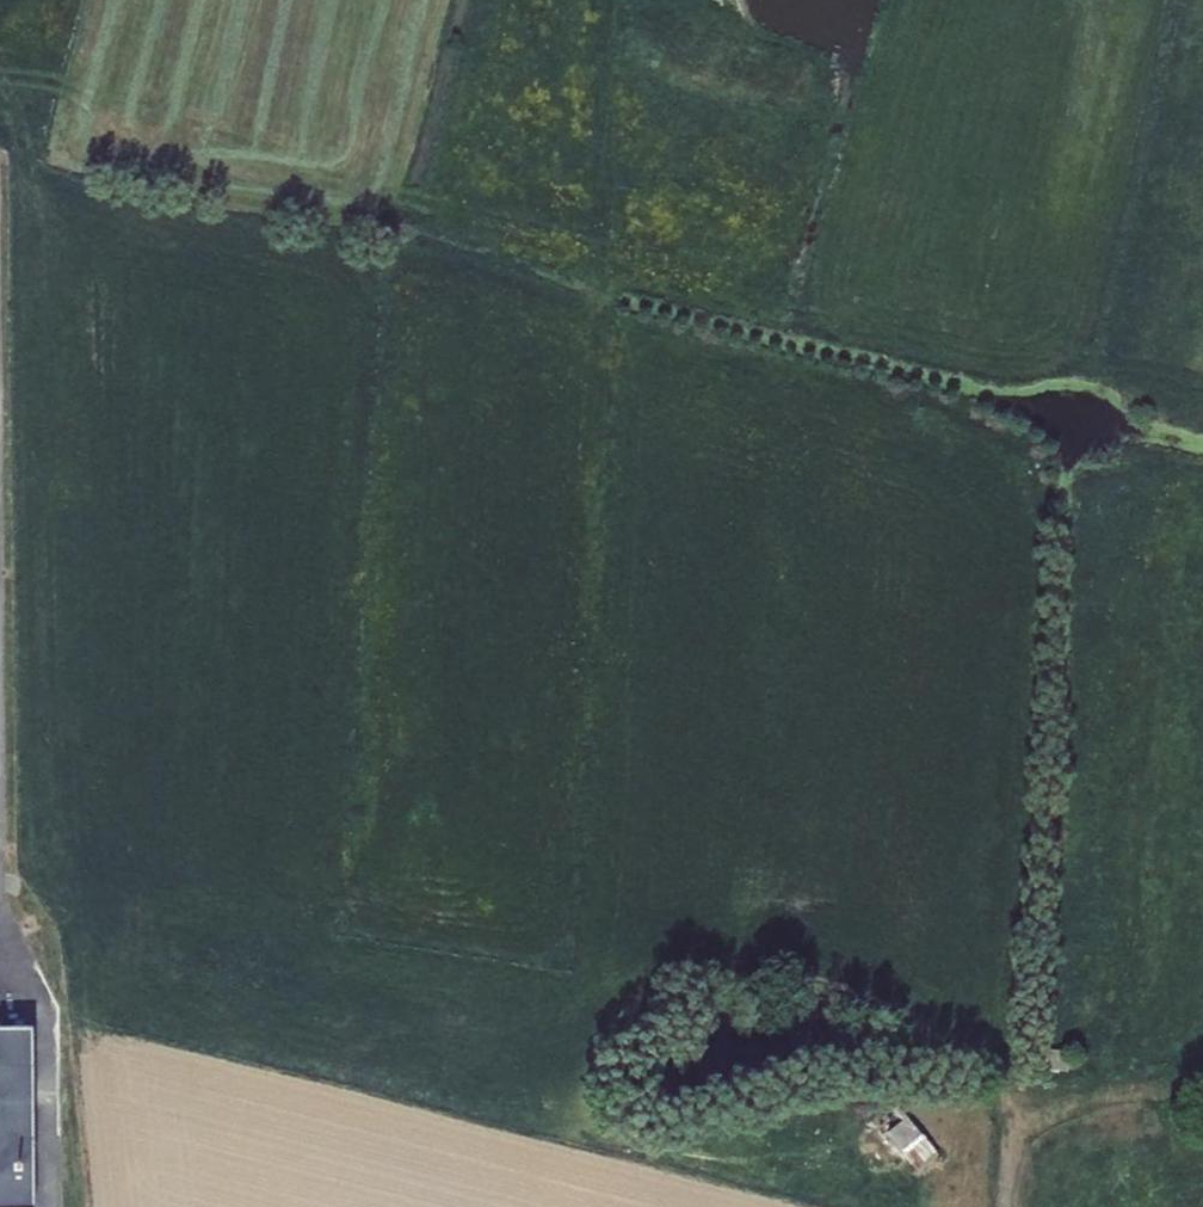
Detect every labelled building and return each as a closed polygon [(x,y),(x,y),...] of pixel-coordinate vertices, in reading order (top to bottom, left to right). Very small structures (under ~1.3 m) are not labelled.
[(24,1036),(0,1036),(0,1206),(26,1206),(24,1036)] [(898,1110),(892,1114),(901,1124),(888,1137),(903,1154),(922,1140),(898,1110)]
